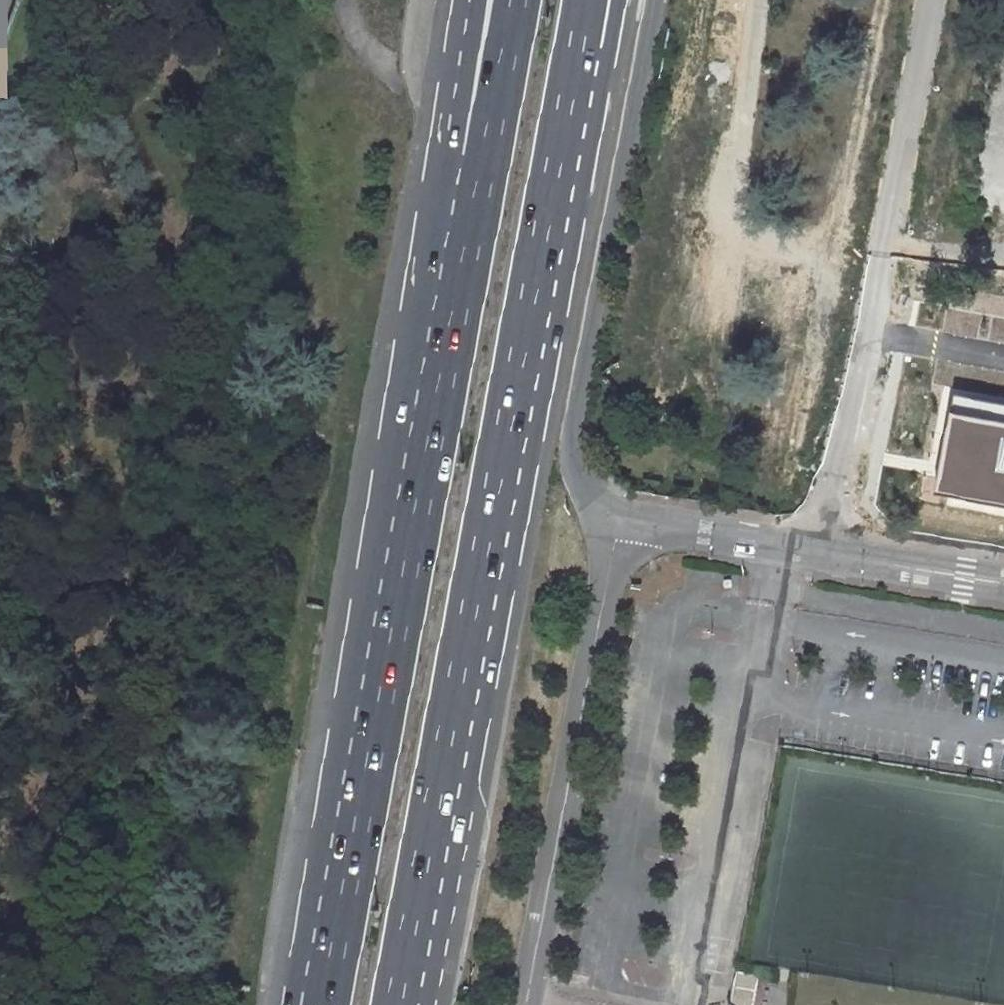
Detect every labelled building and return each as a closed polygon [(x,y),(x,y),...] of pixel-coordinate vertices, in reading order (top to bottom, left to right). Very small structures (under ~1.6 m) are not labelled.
[(948,405),(933,486),(1003,499),(1003,415),(948,405)] [(738,971),(731,1004),(754,1004),(760,975),(738,971)]
